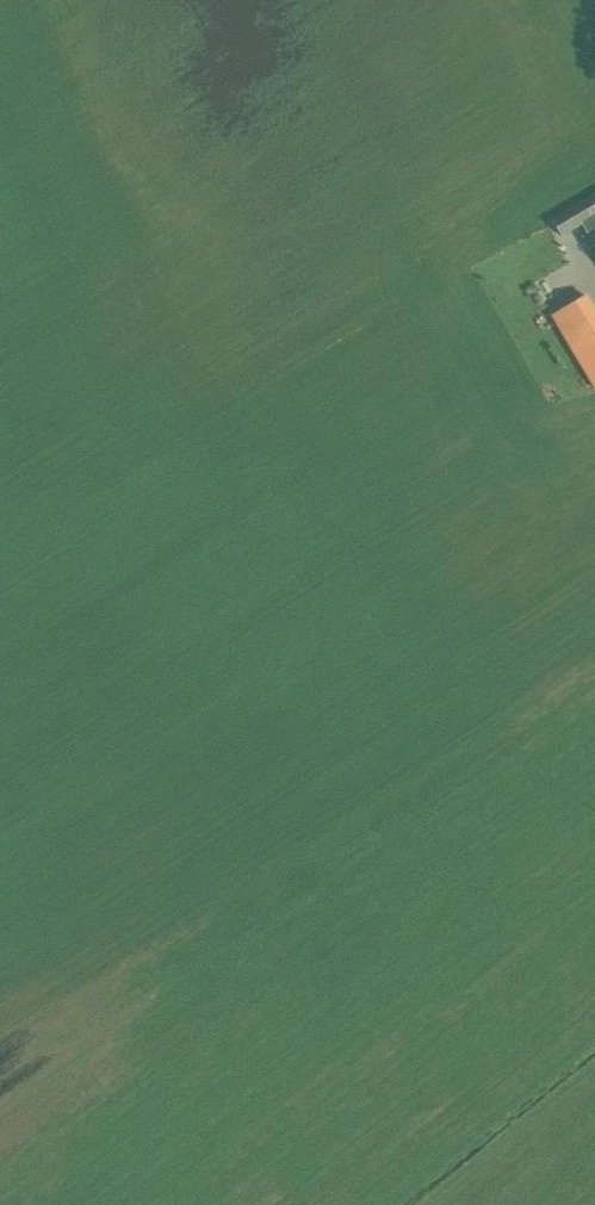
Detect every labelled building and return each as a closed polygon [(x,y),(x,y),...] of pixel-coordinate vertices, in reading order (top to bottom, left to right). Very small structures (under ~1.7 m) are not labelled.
[(552,220),(561,236),(582,224),(588,234),(594,246),(594,194),(552,220)] [(594,365),(594,328),(589,331),(573,305),(562,312),(594,365)]
